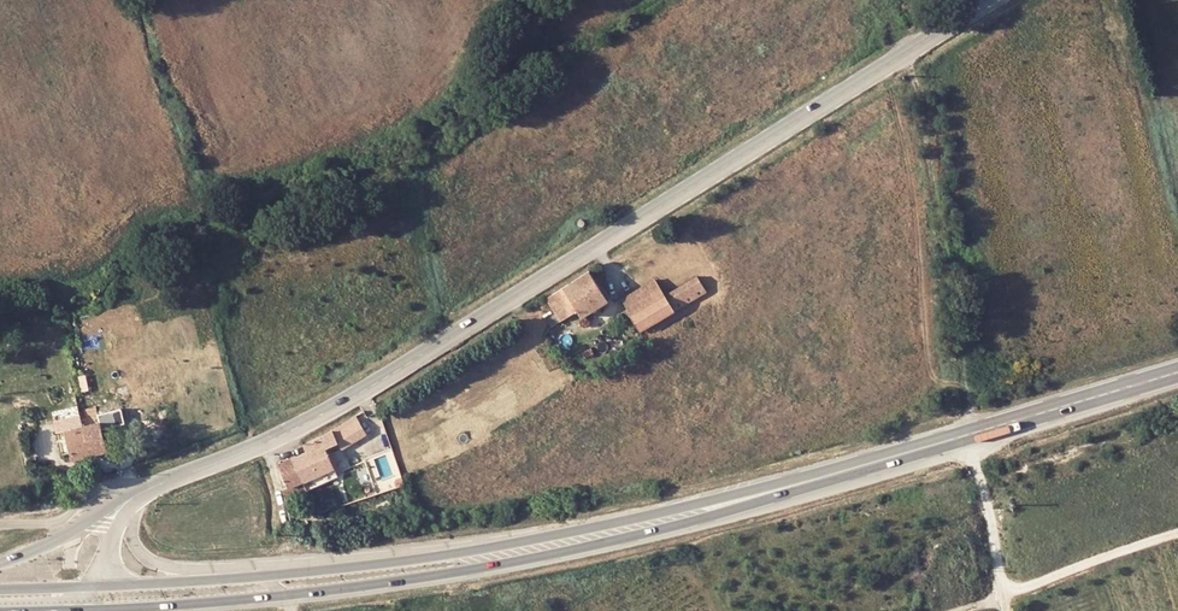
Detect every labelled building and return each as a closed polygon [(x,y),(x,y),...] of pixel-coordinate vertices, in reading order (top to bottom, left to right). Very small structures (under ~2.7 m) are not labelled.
[(556,313),(561,320),(578,309),(582,315),(607,299),(589,270),(546,298),(556,313)] [(665,295),(632,315),(641,329),(705,290),(697,275),(665,295)] [(632,315),(665,295),(655,279),(622,298),(632,315)] [(548,319),(552,326),(561,320),(556,313),(548,319)] [(582,352),(585,357),(594,352),(591,347),(582,352)] [(98,421),(101,430),(122,424),(117,406),(87,413),(89,423),(98,421)] [(298,468),(303,480),(307,488),(338,474),(334,466),(333,464),(328,453),(325,447),(338,442),(342,448),(366,432),(356,414),(349,418),(328,432),(304,443),(307,450),(312,462),(298,468)] [(64,430),(82,425),(79,415),(54,421),(57,432),(64,430)] [(98,421),(89,423),(82,425),(64,430),(72,459),(106,450),(101,430),(98,421)] [(289,486),(303,480),(298,468),(312,462),(307,450),(279,463),(289,486)] [(328,453),(333,464),(337,462),(332,451),(328,453)] [(386,483),(388,488),(397,484),(395,479),(386,483)]
